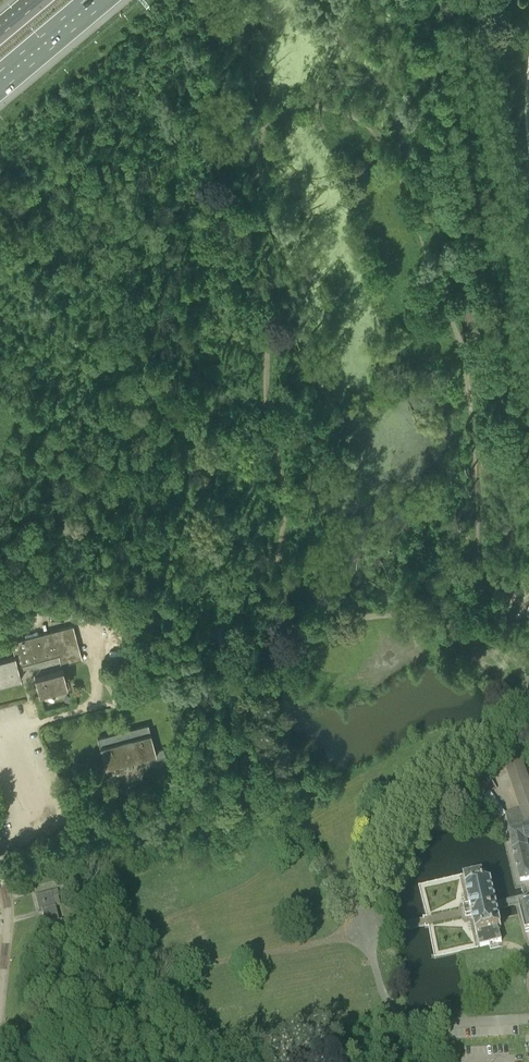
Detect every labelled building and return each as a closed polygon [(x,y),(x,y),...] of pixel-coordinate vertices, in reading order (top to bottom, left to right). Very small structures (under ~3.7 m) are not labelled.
[(104,660),(126,662),(128,627),(107,624),(104,660)] [(21,679),(19,670),(32,666),(39,692),(67,685),(67,684),(71,682),(69,673),(64,674),(62,668),(62,666),(61,664),(82,658),(73,625),(11,641),(15,656),(0,660),(0,684),(21,679)] [(156,759),(165,756),(163,748),(155,750),(148,724),(97,737),(104,764),(96,766),(99,774),(107,772),(106,767),(155,754),(156,759)] [(522,760),(505,766),(520,808),(505,813),(510,831),(521,882),(528,880),(528,848),(527,842),(528,842),(528,841),(528,758),(522,760)] [(467,791),(475,803),(497,789),(488,776),(467,791)] [(209,813),(208,810),(211,810),(210,806),(207,807),(206,805),(196,808),(197,810),(194,811),(195,814),(198,813),(199,816),(209,813)] [(500,928),(501,928),(495,901),(491,882),(484,884),(482,872),(483,871),(482,870),(464,875),(468,888),(466,888),(470,905),(464,907),(466,917),(473,916),(477,934),(480,947),(502,942),(498,931),(500,930),(500,928)] [(71,884),(72,883),(84,880),(82,873),(69,876),(71,884)] [(42,913),(45,925),(59,921),(55,908),(60,906),(58,897),(59,897),(57,890),(35,896),(39,912),(37,912),(38,915),(42,913)] [(520,908),(527,933),(528,933),(528,906),(520,908)]
